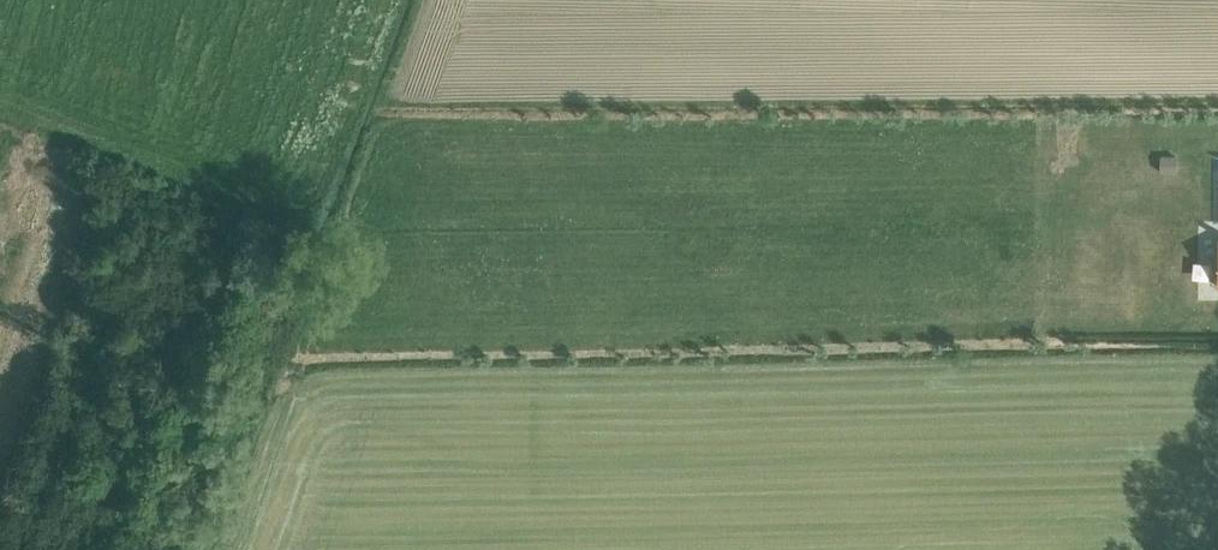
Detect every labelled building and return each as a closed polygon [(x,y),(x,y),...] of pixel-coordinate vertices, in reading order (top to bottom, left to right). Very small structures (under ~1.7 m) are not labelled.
[(1177,148),(1159,149),(1160,169),(1177,168),(1177,148)]
